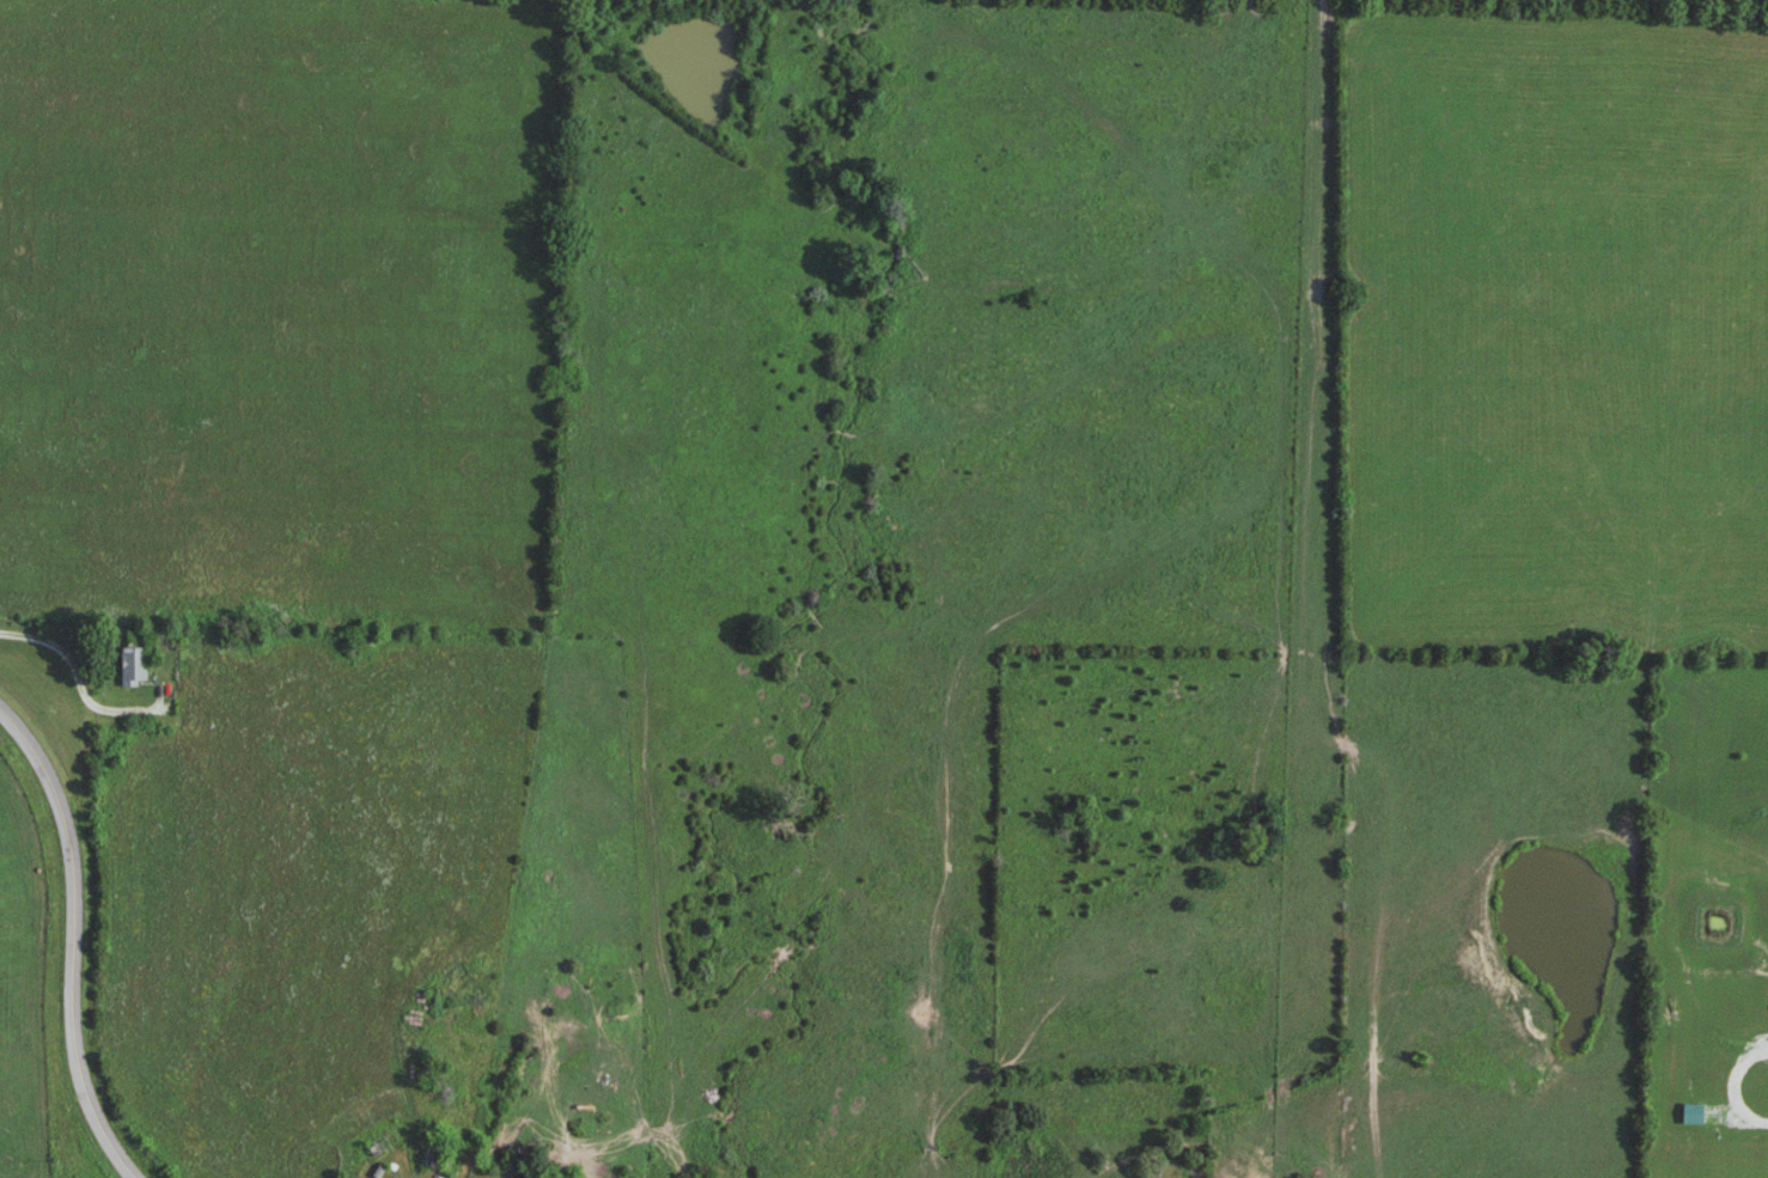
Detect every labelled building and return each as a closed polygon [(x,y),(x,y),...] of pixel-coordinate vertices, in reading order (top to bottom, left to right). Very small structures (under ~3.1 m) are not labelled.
[(145,648),(122,648),(122,685),(145,685),(145,648)]
